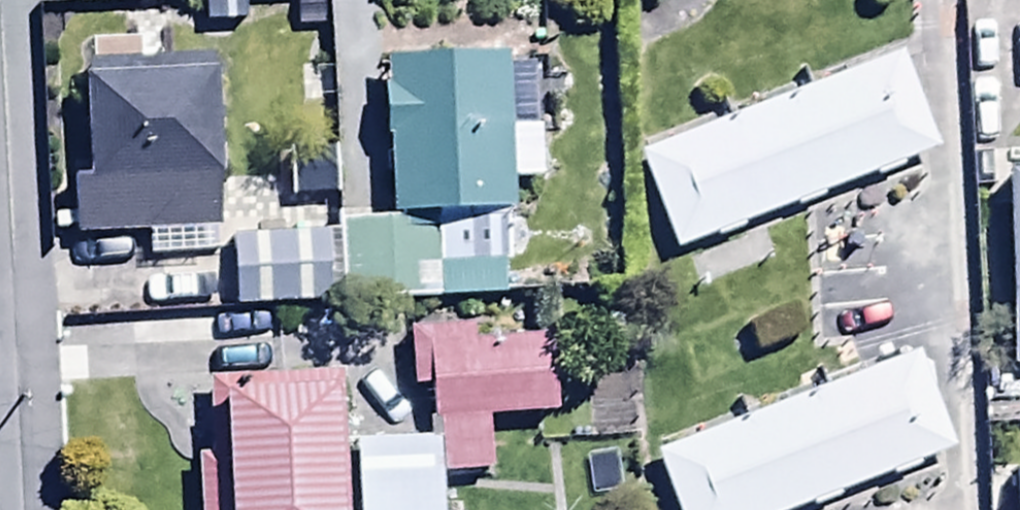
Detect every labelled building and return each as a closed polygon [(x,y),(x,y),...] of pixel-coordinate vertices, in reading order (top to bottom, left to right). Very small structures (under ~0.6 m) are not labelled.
[(894,69),(639,170),(673,264),(932,165),(894,69)] [(509,140),(507,73),(382,76),(386,240),(341,241),(343,315),(510,310),(507,200),(540,199),(538,139),(509,140)] [(216,243),(214,88),(85,89),(86,190),(74,190),(75,245),(216,243)] [(1010,381),(1019,381),(1019,187),(1005,187),(1010,381)] [(227,250),(232,317),(325,310),(321,243),(227,250)] [(411,343),(413,402),(433,401),(435,446),(356,449),(358,509),(441,509),(440,493),(492,491),(491,433),(552,431),(550,351),(473,354),(472,341),(411,343)] [(655,468),(672,509),(826,509),(954,462),(919,368),(655,468)] [(335,384),(204,390),(205,418),(220,417),(219,465),(196,466),(199,509),(343,509),(335,384)] [(986,428),(1019,429),(1019,386),(987,386),(986,428)]
